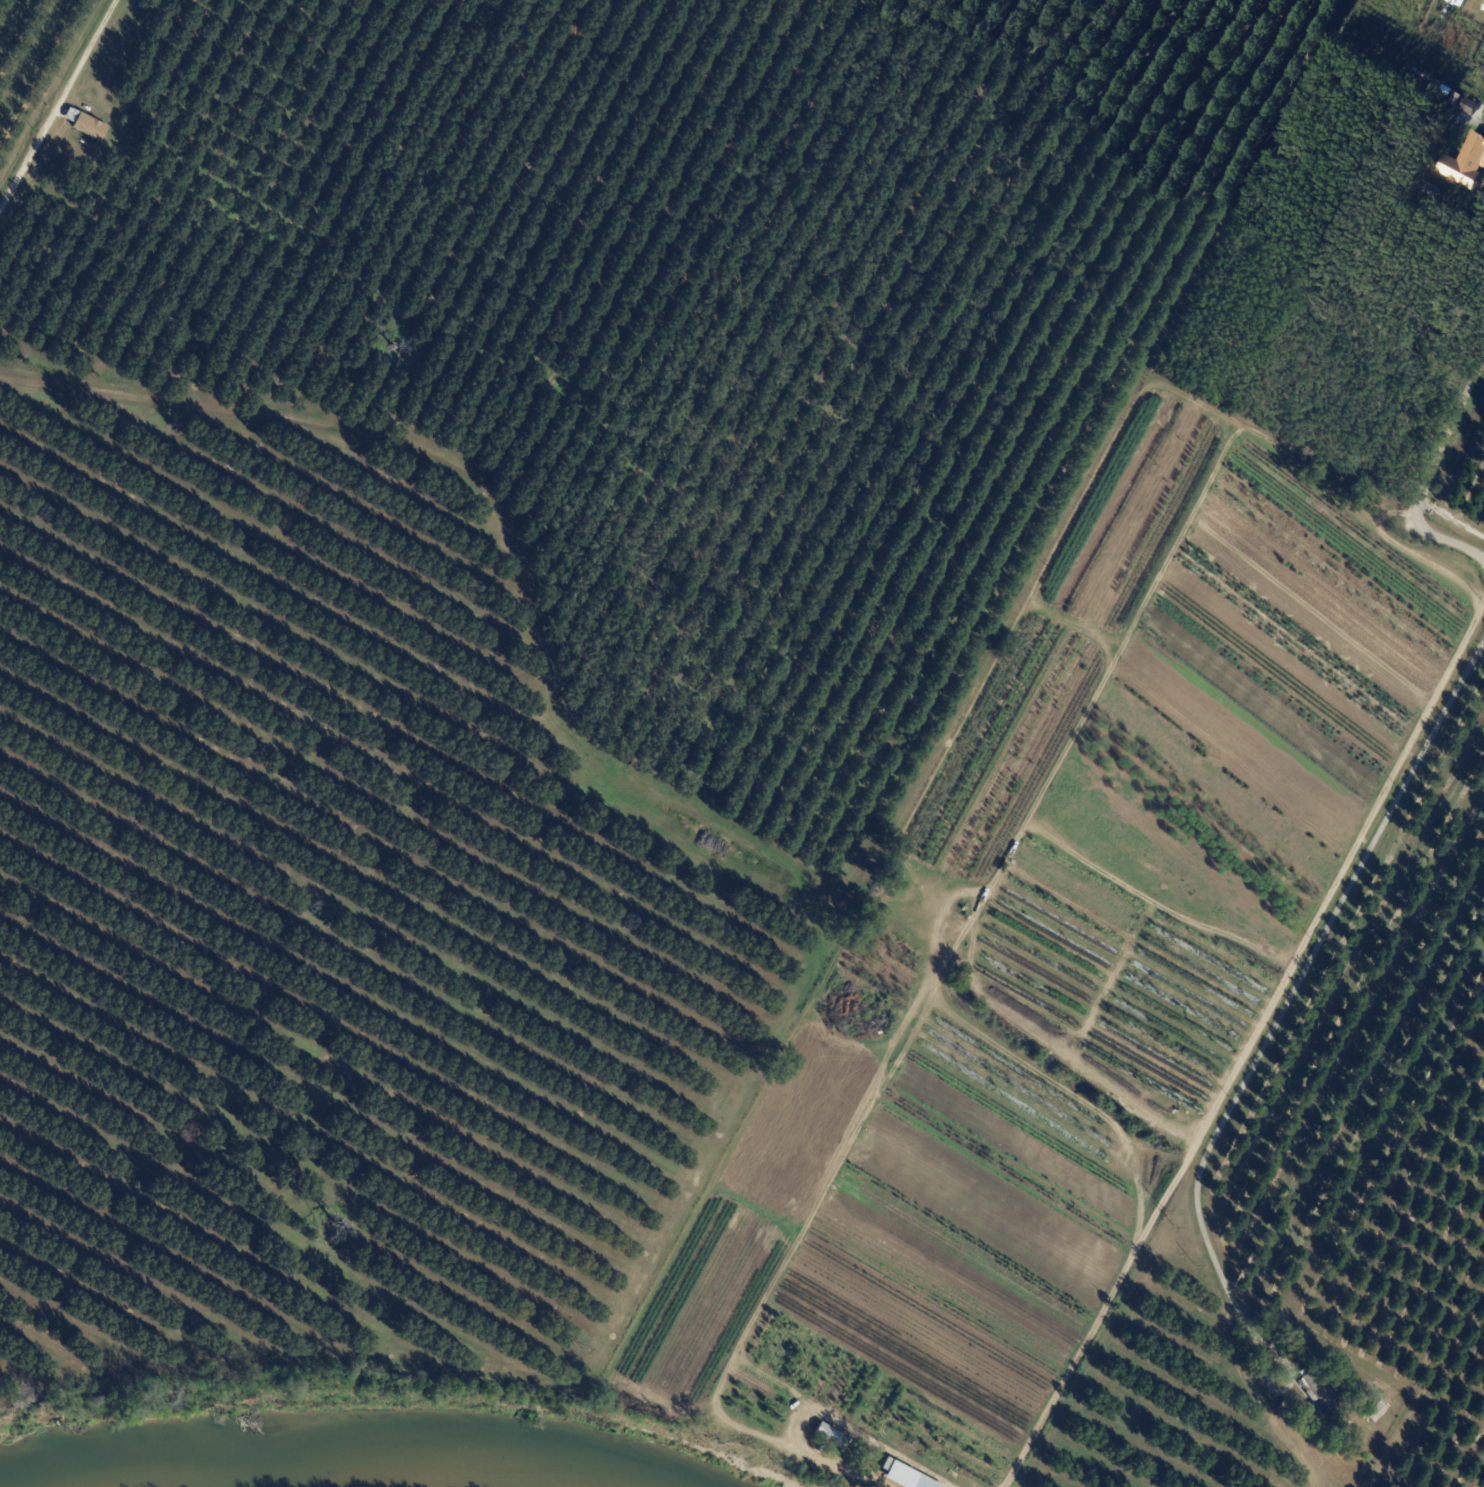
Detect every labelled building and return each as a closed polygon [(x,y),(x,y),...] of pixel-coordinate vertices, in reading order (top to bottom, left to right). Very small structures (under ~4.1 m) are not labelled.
[(1473,117),(1461,111),(1467,99),(1479,106),(1473,117)] [(104,136),(99,144),(71,129),(79,113),(108,128),(104,136)] [(1472,131),(1483,138),(1483,167),(1483,169),(1464,159),(1466,155),(1461,152),(1472,131)] [(1478,176),(1460,167),(1455,175),(1473,185),(1478,176)] [(1311,1400),(1298,1383),(1303,1379),(1301,1378),(1303,1377),(1299,1373),(1308,1366),(1311,1370),(1312,1370),(1328,1389),(1330,1387),(1335,1393),(1340,1390),(1349,1401),(1345,1404),(1350,1410),(1332,1424),(1323,1413),(1316,1419),(1309,1410),(1315,1405),(1311,1400)] [(1355,1379),(1365,1392),(1357,1398),(1347,1386),(1355,1379)] [(1379,1419),(1371,1412),(1381,1400),(1389,1408),(1379,1419)] [(820,1423),(846,1438),(839,1450),(813,1435),(820,1423)] [(857,1447),(873,1456),(869,1464),(853,1455),(857,1447)] [(887,1458),(940,1486),(898,1486),(883,1479),(886,1473),(880,1470),(887,1458)]
